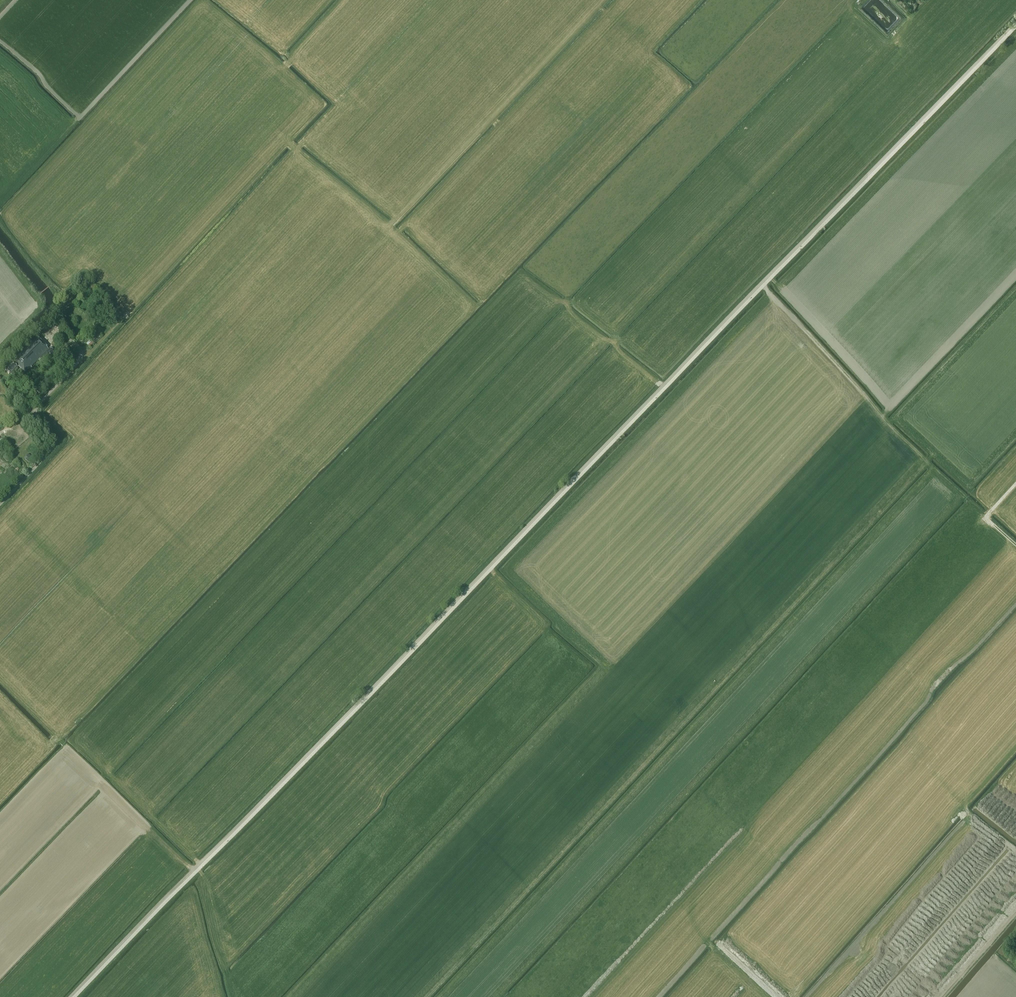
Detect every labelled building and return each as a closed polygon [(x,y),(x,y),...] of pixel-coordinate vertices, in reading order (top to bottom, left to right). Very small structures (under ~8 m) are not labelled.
[(94,334),(91,337),(95,342),(100,337),(98,334),(96,336),(94,334)] [(54,355),(47,348),(36,337),(16,357),(5,369),(9,374),(10,374),(11,375),(18,369),(16,367),(18,365),(25,373),(39,359),(45,364),(54,355)] [(34,460),(28,454),(24,458),(30,464),(34,460)]
